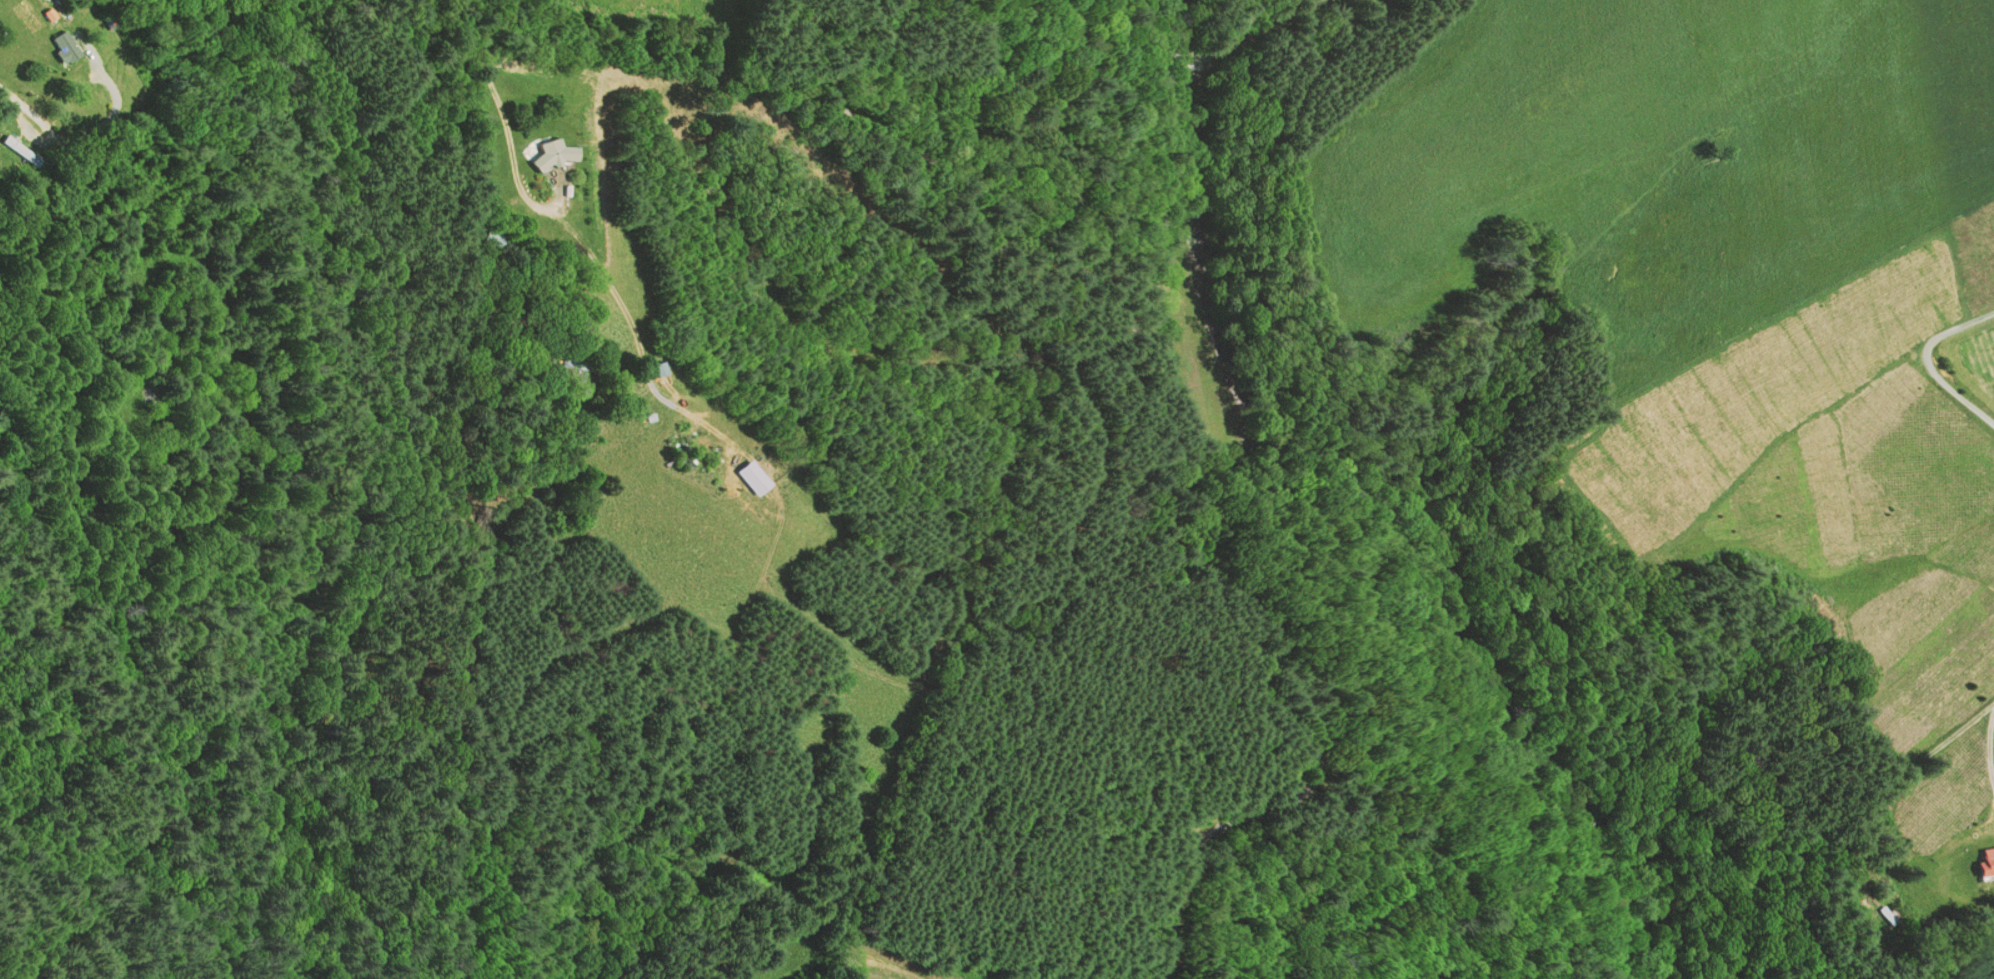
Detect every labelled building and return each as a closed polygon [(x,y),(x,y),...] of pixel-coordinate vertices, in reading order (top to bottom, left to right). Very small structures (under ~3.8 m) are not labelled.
[(43,40),(51,51),(46,54),(55,67),(73,54),(57,31),(43,40)] [(2,134),(0,137),(0,145),(31,167),(37,159),(2,134)] [(557,145),(557,139),(536,139),(535,155),(529,154),(529,164),(570,164),(570,145),(557,145)] [(647,363),(651,376),(663,372),(659,359),(647,363)] [(587,369),(587,360),(559,360),(559,369),(587,369)] [(767,484),(746,459),(732,471),(754,495),(767,484)]
